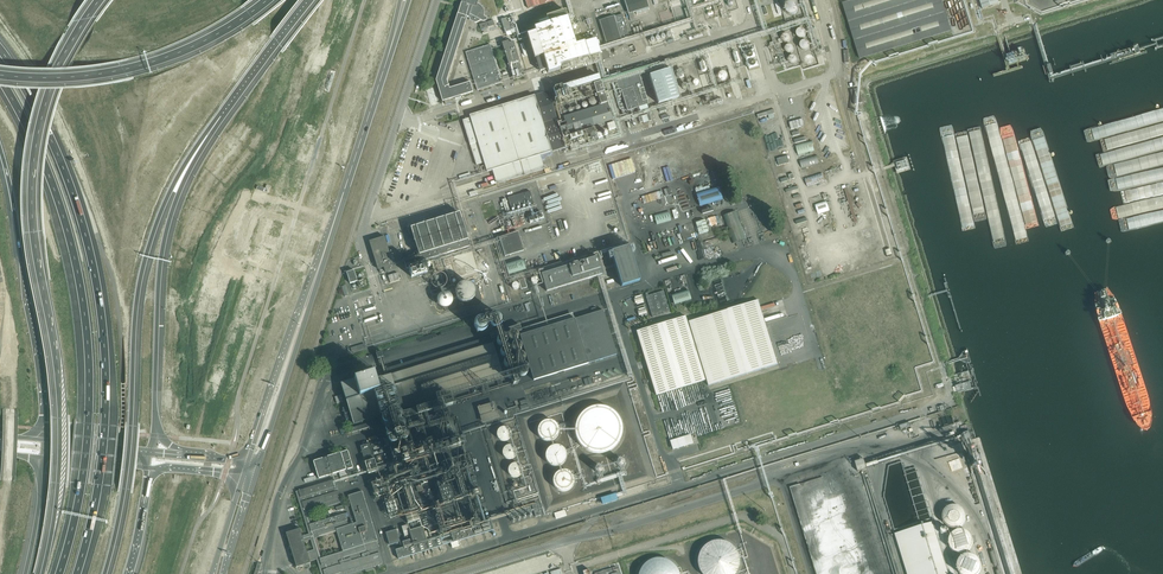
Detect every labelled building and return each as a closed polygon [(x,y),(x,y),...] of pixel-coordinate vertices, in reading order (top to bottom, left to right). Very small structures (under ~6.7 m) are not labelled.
[(436,80),(442,99),(441,99),(442,102),(444,101),(445,104),(451,103),(455,101),(455,99),(461,97),(460,96),(473,92),(471,86),(470,82),(449,88),(447,80),(467,17),(468,18),(470,18),(469,20),(475,23),(476,23),(478,22),(480,21),(480,20),(483,21),(485,21),(486,20),(487,18),(484,16),(484,14),(484,12),(484,10),(483,8),(481,6),(479,5),(477,4),(478,0),(462,0),(461,3),(460,6),(459,5),(458,8),(459,9),(458,14),(457,13),(436,80)] [(528,9),(556,0),(525,0),(528,9)] [(603,6),(606,5),(607,8),(619,4),(618,0),(601,0),(603,6)] [(634,13),(649,8),(647,0),(626,0),(624,1),(631,19),(635,18),(634,13)] [(951,31),(941,0),(851,0),(842,3),(859,60),(951,31)] [(983,9),(999,4),(998,0),(980,0),(983,9)] [(802,11),(801,9),(801,8),(800,7),(798,5),(797,5),(795,5),(794,5),(793,5),(791,6),(790,7),(789,8),(789,9),(789,11),(789,12),(789,13),(790,15),(790,16),(792,17),(795,18),(796,18),(797,17),(800,16),(800,15),(801,14),(802,13),(802,11)] [(629,37),(622,14),(599,21),(607,45),(621,40),(621,39),(629,37)] [(535,32),(527,35),(534,58),(536,57),(540,71),(546,69),(547,73),(560,69),(559,66),(561,65),(600,53),(596,39),(576,45),(570,25),(568,19),(568,17),(548,23),(547,20),(538,23),(539,26),(534,28),(535,32)] [(506,18),(501,20),(505,32),(516,28),(513,18),(507,20),(506,18)] [(632,26),(634,33),(644,30),(643,23),(632,26)] [(809,39),(809,37),(808,35),(806,34),(804,33),(802,34),(800,35),(800,36),(799,37),(799,39),(799,41),(800,42),(801,43),(804,44),(805,43),(807,42),(808,42),(809,41),(809,39)] [(793,44),(793,43),(793,41),(792,40),(790,39),(788,38),(786,38),(785,39),(783,41),(783,43),(783,45),(784,47),(785,48),(786,48),(788,48),(790,48),(791,47),(793,45),(793,44)] [(502,43),(513,80),(524,76),(513,42),(509,43),(508,41),(502,43)] [(632,56),(646,53),(643,42),(629,46),(632,56)] [(465,52),(477,91),(491,87),(491,86),(502,83),(490,45),(465,52)] [(812,51),(812,49),(812,48),(811,47),(809,46),(807,46),(805,46),(803,47),(803,49),(802,51),(803,53),(804,54),(805,55),(807,56),(809,56),(811,55),(812,53),(812,51)] [(743,61),(739,47),(730,49),(734,63),(743,61)] [(746,55),(750,69),(760,65),(755,49),(749,51),(750,54),(746,55)] [(797,55),(797,54),(797,52),(796,51),(794,49),(792,49),(790,49),(789,51),(787,52),(787,54),(787,56),(789,58),(790,59),(792,59),(794,59),(796,58),(797,56),(797,55)] [(707,69),(704,59),(697,61),(700,71),(707,69)] [(816,65),(816,63),(815,61),(814,60),(813,60),(811,59),(809,60),(807,61),(806,63),(806,65),(806,67),(807,68),(809,69),(811,70),(813,69),(815,68),(816,67),(816,65)] [(801,66),(801,64),(800,63),(798,62),(796,61),(794,61),(792,62),(791,64),(791,66),(791,68),(792,70),(794,71),(796,71),(798,71),(799,70),(800,68),(801,66)] [(652,66),(654,74),(662,71),(659,64),(652,66)] [(685,76),(682,68),(676,70),(679,78),(685,76)] [(670,69),(649,76),(658,104),(678,97),(670,69)] [(728,76),(728,75),(728,74),(727,72),(726,71),(725,70),(723,70),(722,70),(721,70),(720,70),(718,71),(717,72),(717,73),(716,74),(716,75),(716,78),(717,79),(718,80),(719,81),(722,81),(724,81),(725,81),(726,80),(727,79),(727,78),(728,77),(728,76)] [(648,104),(639,76),(639,74),(623,78),(618,80),(616,81),(619,90),(621,89),(627,111),(648,104)] [(601,83),(593,85),(596,95),(604,93),(601,83)] [(863,103),(859,89),(851,91),(855,105),(863,103)] [(566,148),(558,123),(548,91),(470,115),(470,117),(462,120),(477,165),(485,163),(487,171),(492,170),(497,183),(545,169),(540,156),(566,148)] [(607,104),(563,117),(571,141),(583,137),(582,133),(606,126),(608,132),(615,130),(607,104)] [(758,118),(775,113),(774,109),(757,115),(758,118)] [(802,119),(789,123),(790,126),(791,130),(804,126),(802,119)] [(812,142),(796,147),(798,156),(814,152),(812,142)] [(817,155),(799,160),(802,169),(819,164),(817,155)] [(789,163),(787,156),(777,159),(779,166),(789,163)] [(824,182),(821,173),(804,178),(807,187),(824,182)] [(720,188),(696,194),(700,208),(724,201),(720,188)] [(846,188),(844,189),(854,223),(856,222),(846,188)] [(512,212),(535,205),(531,192),(508,198),(512,212)] [(830,211),(827,202),(815,205),(818,215),(830,211)] [(722,216),(732,244),(746,238),(735,211),(722,216)] [(671,221),(669,212),(654,216),(657,224),(671,221)] [(418,255),(403,259),(403,260),(404,262),(406,271),(409,270),(412,280),(427,275),(423,261),(470,247),(460,214),(410,228),(418,255)] [(708,231),(705,220),(695,222),(699,234),(708,231)] [(527,237),(531,248),(551,241),(547,230),(527,237)] [(505,257),(524,250),(518,232),(499,238),(505,257)] [(384,237),(369,241),(370,245),(371,248),(378,270),(379,269),(380,273),(385,272),(385,273),(386,273),(387,273),(388,273),(388,272),(388,271),(393,269),(392,267),(393,266),(404,262),(403,260),(393,264),(386,243),(384,237)] [(640,282),(629,247),(611,253),(622,287),(640,282)] [(536,255),(541,267),(557,261),(553,248),(536,255)] [(602,275),(596,257),(541,274),(546,292),(602,275)] [(509,275),(527,269),(523,259),(506,264),(509,275)] [(466,263),(470,274),(478,272),(474,260),(466,263)] [(357,282),(354,271),(351,271),(351,270),(346,272),(350,284),(357,282)] [(449,278),(437,271),(430,283),(442,290),(449,278)] [(398,274),(388,276),(391,283),(400,280),(398,274)] [(527,288),(524,279),(518,281),(521,290),(527,288)] [(476,292),(476,291),(476,290),(475,288),(474,286),(473,285),(472,284),(471,283),(469,282),(467,281),(465,282),(463,282),(461,283),(460,284),(458,285),(457,287),(456,289),(456,291),(456,293),(457,295),(458,297),(459,298),(460,300),(462,301),(465,301),(467,301),(470,301),(472,300),(473,298),(474,297),(475,295),(476,293),(476,292)] [(454,299),(454,297),(454,295),(453,294),(452,293),(451,291),(449,290),(446,290),(444,290),(442,290),(440,291),(439,292),(438,293),(437,295),(436,297),(436,299),(436,300),(437,302),(437,303),(439,305),(440,306),(441,307),(443,307),(445,308),(447,308),(448,307),(450,306),(451,305),(452,304),(453,302),(454,301),(454,299)] [(690,290),(672,295),(675,304),(692,299),(690,290)] [(668,303),(665,292),(647,297),(654,318),(671,313),(669,306),(668,307),(667,303),(668,303)] [(635,297),(640,315),(647,313),(642,295),(635,297)] [(778,364),(765,323),(760,307),(758,300),(688,322),(696,345),(694,346),(696,351),(697,351),(708,386),(778,364)] [(505,314),(505,313),(505,311),(504,310),(502,308),(501,308),(500,308),(499,308),(497,308),(495,309),(494,311),(494,312),(494,314),(494,316),(494,317),(495,318),(497,319),(499,319),(501,319),(503,318),(504,317),(505,316),(505,314)] [(617,355),(603,310),(574,319),(572,313),(518,330),(534,381),(617,355)] [(491,319),(491,318),(491,317),(490,316),(489,314),(488,313),(487,313),(486,313),(485,313),(483,313),(481,314),(480,316),(479,317),(479,318),(479,320),(480,321),(481,322),(482,324),(485,324),(487,324),(489,323),(490,322),(490,321),(491,320),(491,319)] [(696,351),(694,346),(685,317),(636,332),(656,395),(705,380),(696,351)] [(518,341),(519,339),(518,338),(518,336),(516,335),(515,335),(513,335),(512,335),(511,336),(510,337),(509,339),(510,341),(510,342),(512,343),(513,344),(515,344),(516,343),(517,342),(518,341)] [(506,345),(506,343),(506,342),(505,340),(503,339),(502,339),(500,339),(499,339),(497,341),(497,342),(497,344),(497,345),(499,347),(500,347),(502,348),(503,347),(505,346),(506,345)] [(374,373),(341,383),(347,404),(348,407),(343,408),(346,420),(351,418),(353,424),(374,418),(380,416),(503,378),(492,343),(376,379),(374,373)] [(521,353),(521,351),(521,349),(520,348),(519,347),(517,346),(515,347),(514,347),(513,349),(512,350),(512,352),(513,353),(514,355),(515,355),(517,355),(519,355),(520,354),(521,353)] [(508,357),(509,355),(509,354),(508,352),(507,351),(506,350),(504,350),(503,350),(501,351),(500,352),(500,354),(500,355),(501,357),(502,358),(503,359),(505,359),(506,359),(507,358),(508,357)] [(524,364),(525,362),(524,361),(524,359),(522,358),(521,358),(519,358),(517,359),(516,360),(516,362),(516,363),(516,365),(517,366),(519,367),(521,367),(522,367),(523,366),(524,364)] [(513,368),(513,366),(513,365),(512,363),(510,362),(509,362),(507,362),(506,363),(505,364),(504,365),(504,366),(504,368),(505,369),(506,370),(508,371),(509,371),(511,370),(512,369),(513,368)] [(527,375),(528,373),(527,372),(527,370),(525,369),(524,369),(522,369),(520,370),(519,371),(519,373),(519,374),(519,376),(521,377),(522,378),(524,378),(525,377),(527,376),(527,375)] [(516,379),(516,377),(516,376),(515,374),(514,373),(512,373),(510,373),(509,374),(508,375),(507,376),(507,378),(507,380),(509,381),(510,382),(512,382),(513,381),(515,380),(516,379)] [(341,395),(334,397),(336,404),(343,402),(341,395)] [(479,406),(483,421),(502,416),(498,401),(479,406)] [(625,433),(625,429),(625,426),(624,422),(623,419),(622,416),(620,413),(617,410),(614,408),(611,406),(608,405),(605,404),(601,404),(597,404),(594,405),(591,406),(588,408),(585,410),(582,413),(580,416),(579,419),(577,422),(577,426),(577,429),(577,433),(578,436),(579,439),(581,442),(583,445),(586,447),(589,449),(592,451),(595,452),(599,452),(603,452),(606,452),(609,451),(613,450),(616,448),(618,445),(621,443),(622,440),(624,436),(625,433)] [(560,431),(560,429),(560,427),(559,425),(558,423),(557,422),(555,420),(553,419),(551,418),(549,418),(547,418),(545,419),(543,420),(541,421),(540,422),(539,424),(538,426),(537,428),(537,430),(538,433),(539,435),(540,436),(541,438),(543,439),(545,440),(547,441),(549,441),(551,440),(553,440),(555,439),(557,437),(558,435),(559,434),(560,431)] [(353,431),(370,427),(368,423),(351,427),(353,431)] [(512,433),(512,431),(511,430),(511,428),(510,427),(508,426),(507,425),(505,425),(504,425),(502,425),(501,426),(500,427),(499,428),(498,429),(497,431),(497,432),(497,434),(498,435),(499,437),(500,438),(501,439),(503,439),(504,439),(506,439),(507,439),(509,438),(510,437),(511,436),(511,434),(512,433)] [(422,454),(416,433),(388,441),(396,470),(377,475),(382,490),(398,485),(404,506),(423,500),(422,496),(426,495),(424,490),(422,490),(419,480),(441,473),(446,491),(458,488),(460,494),(477,488),(470,464),(463,466),(422,454)] [(673,449),(694,444),(691,434),(670,440),(673,449)] [(567,456),(567,454),(567,452),(566,450),(565,448),(564,446),(562,445),(561,444),(559,443),(556,443),(554,443),(552,444),(550,445),(549,446),(547,448),(546,449),(545,451),(545,453),(545,456),(545,458),(546,460),(547,461),(549,463),(551,464),(553,465),(555,465),(557,466),(559,465),(561,464),(563,463),(564,462),(566,460),(567,458),(567,456)] [(360,447),(364,459),(373,456),(369,444),(360,447)] [(517,453),(518,451),(517,449),(517,448),(516,447),(515,446),(514,445),(513,444),(511,444),(509,444),(508,444),(507,445),(505,446),(504,447),(504,448),(503,449),(503,451),(503,452),(504,454),(504,455),(505,456),(507,457),(508,458),(509,458),(511,458),(512,458),(514,457),(515,456),(516,455),(517,454),(517,453)] [(313,461),(318,479),(353,468),(348,451),(327,457),(327,458),(323,459),(323,458),(313,461)] [(471,463),(468,453),(452,458),(453,462),(461,460),(462,462),(465,461),(466,464),(471,463)] [(364,460),(369,475),(378,472),(374,457),(364,460)] [(619,468),(625,465),(621,457),(615,459),(619,468)] [(864,459),(855,462),(857,469),(858,472),(861,471),(863,471),(867,469),(865,464),(864,459)] [(523,471),(523,469),(523,467),(522,466),(522,465),(521,464),(519,463),(518,462),(516,462),(515,462),(513,462),(512,463),(511,464),(510,465),(509,466),(509,468),(508,469),(509,471),(509,472),(510,474),(511,475),(512,476),(514,476),(515,476),(517,476),(518,476),(520,475),(521,474),(522,473),(523,472),(523,471)] [(597,474),(603,471),(599,463),(594,466),(597,474)] [(575,481),(575,479),(575,477),(574,475),(573,473),(572,471),(570,470),(568,469),(566,468),(564,468),(562,468),(560,469),(558,470),(556,471),(555,473),(554,475),(553,477),(553,479),(553,481),(553,483),(554,485),(555,487),(557,488),(559,489),(561,490),(563,491),(565,491),(567,490),(569,489),(571,488),(572,487),(574,485),(574,483),(575,481)] [(302,536),(300,529),(286,533),(296,567),(310,563),(310,562),(316,560),(321,573),(352,573),(382,565),(375,541),(377,541),(362,491),(348,496),(356,523),(348,525),(345,514),(311,524),(307,513),(341,503),(334,480),(298,491),(297,488),(295,489),(296,492),(295,492),(308,534),(302,536)] [(601,498),(603,505),(618,500),(616,493),(601,498)] [(532,505),(535,517),(541,515),(537,504),(532,505)] [(966,519),(966,517),(966,514),(966,512),(965,510),(963,508),(962,507),(960,506),(957,505),(955,505),(953,505),(951,505),(949,506),(947,507),(945,509),(944,511),(943,513),(943,515),(943,517),(943,520),(944,522),(945,524),(947,525),(949,527),(951,527),(953,528),(955,528),(957,528),(959,527),(961,526),(963,525),(964,523),(965,521),(966,519)] [(509,520),(533,512),(531,506),(507,513),(509,520)] [(565,510),(555,513),(556,519),(567,516),(565,510)] [(454,543),(493,530),(490,520),(456,532),(455,530),(456,530),(455,529),(450,531),(454,543)] [(932,522),(895,534),(907,573),(948,573),(932,522)] [(398,559),(442,546),(440,537),(426,541),(422,527),(409,532),(413,545),(411,545),(410,540),(402,542),(404,548),(396,550),(398,559)] [(390,545),(401,541),(397,529),(386,532),(390,545)] [(974,543),(974,541),(974,538),(973,536),(972,534),(971,532),(969,531),(967,530),(965,529),(962,529),(960,529),(958,529),(955,530),(954,532),(952,534),(951,536),(950,538),(949,540),(950,542),(950,545),(951,547),(952,549),(954,551),(956,552),(958,553),(960,553),(963,553),(965,553),(967,552),(969,551),(971,549),(973,548),(974,545),(974,543)] [(741,563),(740,560),(739,556),(738,553),(735,550),(733,547),(730,545),(726,543),(723,542),(719,542),(715,542),(712,543),(708,545),(705,547),(702,550),(700,553),(699,556),(698,560),(697,564),(698,567),(699,571),(700,573),(738,573),(739,571),(740,567),(741,563)] [(983,566),(983,564),(982,561),(981,559),(979,558),(977,556),(975,555),(973,554),(971,554),(968,554),(966,555),(964,556),(962,557),(960,559),(959,561),(958,563),(958,565),(958,568),(959,570),(959,572),(961,573),(980,573),(981,573),(982,571),(983,568),(983,566)] [(679,573),(678,571),(676,568),(673,565),(670,563),(667,561),(664,560),(660,560),(657,560),(653,561),(650,562),(647,564),(644,566),(642,569),(640,572),(639,573),(679,573)]
